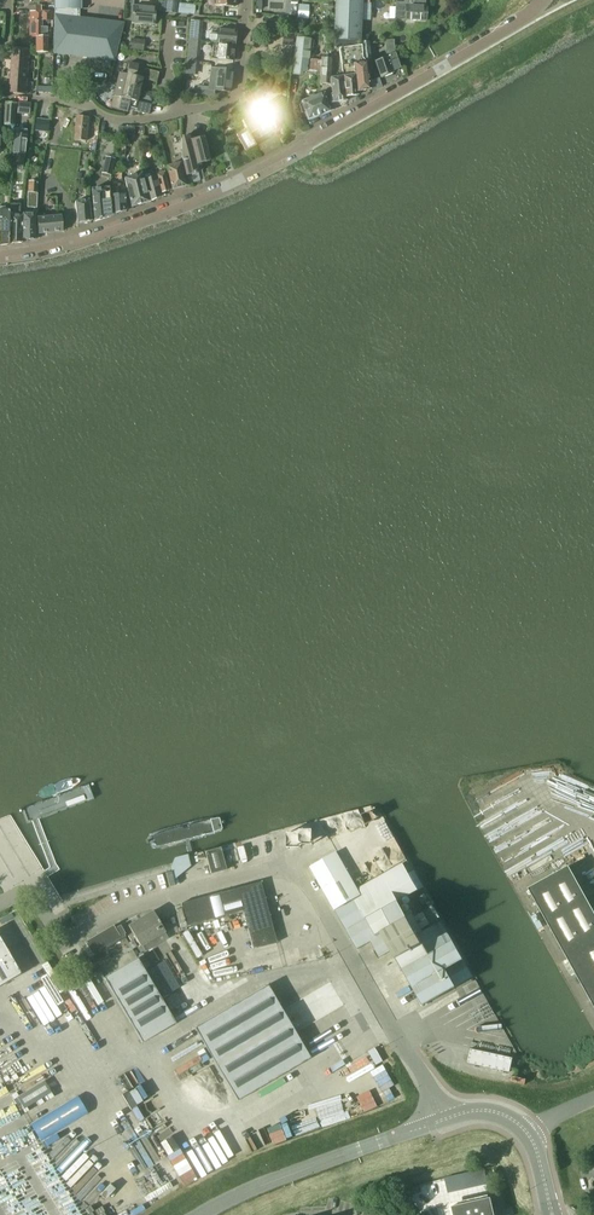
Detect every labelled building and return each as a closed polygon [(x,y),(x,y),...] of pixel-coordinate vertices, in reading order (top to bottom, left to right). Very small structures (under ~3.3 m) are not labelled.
[(53,11),(53,21),(53,54),(114,61),(124,24),(124,23),(102,20),(79,18),(79,9),(81,9),(81,0),(53,0),(53,11)] [(128,17),(127,21),(133,22),(133,24),(155,26),(156,9),(134,7),(135,0),(129,0),(128,17)] [(165,12),(177,13),(178,1),(172,0),(167,0),(165,12)] [(333,40),(360,42),(360,30),(368,30),(369,0),(335,0),(335,1),(333,40)] [(396,20),(405,20),(405,21),(426,21),(426,7),(425,7),(426,0),(396,0),(396,20)] [(478,16),(473,5),(469,7),(470,0),(460,0),(459,12),(458,13),(463,23),(478,16)] [(178,13),(179,13),(193,15),(194,5),(179,3),(178,13)] [(30,12),(29,38),(37,39),(36,53),(47,54),(48,39),(52,39),(52,31),(52,29),(45,29),(46,21),(53,21),(53,11),(46,11),(46,13),(30,12)] [(191,20),(189,41),(201,42),(203,22),(203,21),(191,20)] [(209,35),(209,40),(211,43),(217,43),(234,45),(235,45),(236,32),(235,32),(233,31),(219,30),(218,33),(211,33),(209,35)] [(296,40),(293,61),(291,75),(302,76),(302,72),(306,73),(310,42),(296,40)] [(333,41),(333,49),(338,50),(340,65),(352,64),(354,75),(357,92),(358,91),(369,90),(366,63),(362,63),(363,61),(370,60),(368,42),(360,43),(360,42),(333,40),(333,41)] [(130,41),(129,50),(143,51),(144,43),(130,41)] [(189,41),(188,51),(190,51),(200,52),(201,42),(189,41)] [(215,58),(215,59),(233,61),(235,48),(216,46),(216,55),(212,54),(211,58),(215,58)] [(12,49),(11,60),(28,61),(29,50),(12,49)] [(394,73),(393,71),(399,68),(394,54),(374,62),(381,79),(394,73)] [(329,84),(330,59),(321,58),(320,84),(329,84)] [(11,60),(11,71),(27,72),(28,61),(11,60)] [(187,75),(195,76),(198,76),(199,62),(189,61),(187,75)] [(119,73),(116,85),(140,90),(142,80),(156,83),(159,73),(144,69),(144,72),(137,70),(139,65),(129,63),(126,75),(119,73)] [(352,64),(340,65),(342,76),(341,76),(344,97),(346,97),(357,95),(358,91),(357,92),(354,75),(352,64)] [(197,86),(196,95),(203,95),(213,96),(214,96),(214,91),(230,92),(233,71),(232,71),(211,68),(209,87),(197,86)] [(11,71),(10,82),(26,83),(27,72),(11,71)] [(341,76),(330,79),(332,95),(330,95),(330,103),(333,103),(345,101),(346,97),(344,97),(341,76)] [(10,82),(9,93),(26,94),(26,83),(10,82)] [(137,102),(140,90),(116,85),(113,97),(120,99),(117,110),(127,113),(128,108),(134,109),(134,112),(148,115),(151,105),(137,102)] [(300,102),(307,120),(330,112),(323,94),(300,102)] [(158,95),(156,102),(167,105),(170,98),(158,95)] [(18,102),(17,115),(29,116),(30,103),(18,102)] [(15,125),(16,103),(6,103),(5,125),(15,125)] [(236,135),(246,152),(256,146),(254,142),(277,129),(274,125),(283,120),(274,103),(265,109),(262,105),(251,111),(253,115),(241,122),(246,129),(236,135)] [(77,116),(74,140),(86,141),(88,117),(77,116)] [(47,132),(49,120),(37,119),(35,130),(47,132)] [(50,132),(49,137),(47,147),(53,148),(59,126),(52,124),(50,132)] [(129,126),(126,126),(126,127),(127,133),(127,140),(128,140),(135,140),(134,126),(129,126)] [(126,127),(118,127),(118,138),(126,138),(126,127)] [(16,130),(13,162),(24,164),(27,131),(16,130)] [(190,137),(182,138),(183,163),(186,175),(199,172),(197,164),(210,161),(204,138),(191,141),(190,137)] [(104,157),(101,172),(111,174),(115,160),(104,157)] [(172,189),(186,186),(180,164),(167,167),(172,189)] [(143,181),(149,202),(162,195),(161,192),(169,190),(165,173),(155,175),(143,181)] [(125,178),(132,207),(148,202),(149,202),(143,181),(142,174),(125,178)] [(27,192),(27,208),(37,208),(38,181),(29,181),(28,192),(27,192)] [(111,185),(110,185),(111,189),(113,214),(126,211),(125,194),(121,194),(120,184),(115,185),(111,185)] [(92,189),(95,220),(111,215),(109,187),(92,189)] [(76,202),(77,223),(91,221),(90,199),(76,202)] [(10,211),(9,244),(22,243),(23,214),(20,215),(20,204),(9,204),(9,211),(10,211)] [(9,245),(9,244),(10,211),(9,211),(0,211),(0,246),(9,245)] [(23,214),(22,243),(22,240),(35,240),(36,216),(33,213),(23,213),(23,214)] [(39,234),(62,231),(61,216),(37,218),(39,234)] [(220,817),(149,834),(153,850),(223,833),(220,817)] [(220,848),(205,852),(210,874),(226,870),(220,848)] [(310,867),(334,910),(361,895),(336,852),(323,860),(310,867)] [(354,901),(335,912),(357,950),(358,949),(370,942),(379,957),(391,951),(423,1006),(473,977),(441,921),(423,932),(413,914),(407,918),(398,901),(417,890),(407,871),(402,864),(359,889),(363,896),(354,901)] [(528,889),(593,1007),(593,912),(569,866),(528,889)] [(260,882),(180,904),(186,928),(243,912),(253,950),(276,943),(260,882)] [(128,926),(140,946),(165,932),(153,911),(128,926)] [(85,946),(92,957),(125,937),(118,926),(85,946)] [(5,983),(6,983),(6,982),(20,973),(10,955),(6,948),(0,938),(0,986),(5,983)] [(158,960),(152,950),(145,954),(152,964),(158,960)] [(137,958),(103,978),(142,1043),(176,1023),(137,958)] [(162,960),(146,969),(163,999),(180,989),(162,960)] [(266,985),(194,1028),(200,1039),(238,1101),(311,1059),(266,985)] [(467,1063),(509,1072),(512,1058),(470,1049),(467,1063)] [(77,1096),(31,1125),(40,1141),(87,1113),(77,1096)] [(59,1139),(56,1134),(43,1142),(46,1146),(59,1139)] [(463,1173),(444,1178),(445,1180),(448,1193),(467,1189),(488,1184),(484,1169),(463,1173)] [(454,1214),(495,1214),(491,1198),(452,1207),(454,1214)]
